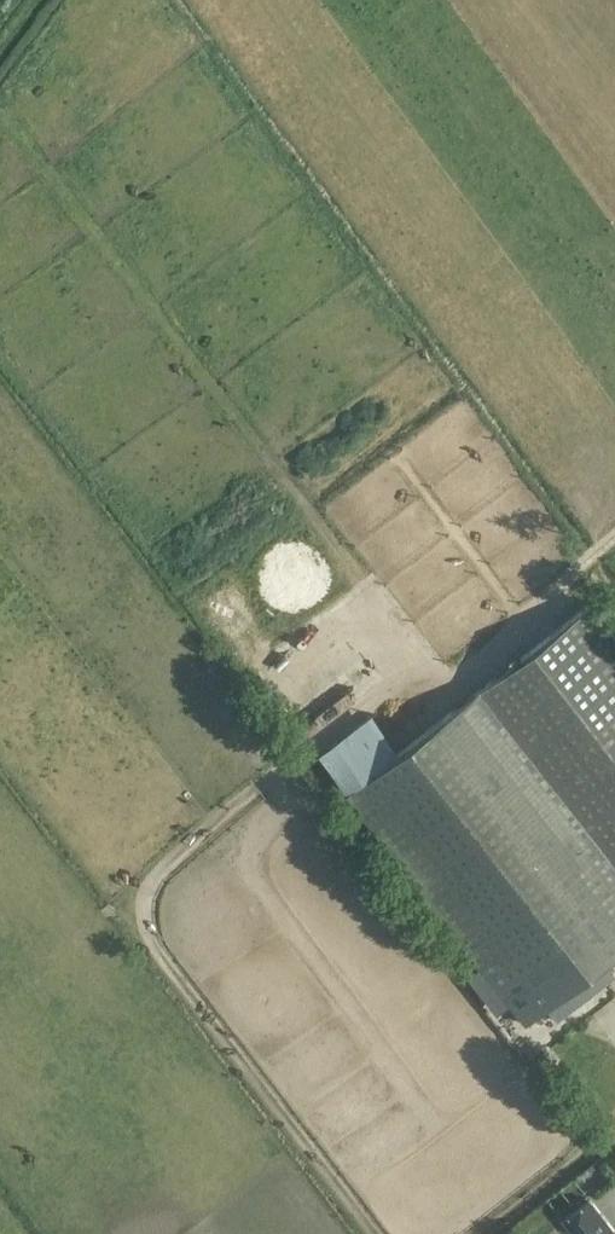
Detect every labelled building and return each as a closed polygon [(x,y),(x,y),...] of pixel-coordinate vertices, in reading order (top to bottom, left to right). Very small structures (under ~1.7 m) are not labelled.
[(403,752),(373,713),(320,754),(351,793),(348,795),(529,1025),(614,957),(614,634),(592,604),(403,752)] [(296,637),(265,656),(272,667),(303,647),(296,637)] [(590,1198),(564,1218),(576,1233),(614,1233),(614,1230),(590,1198)]
